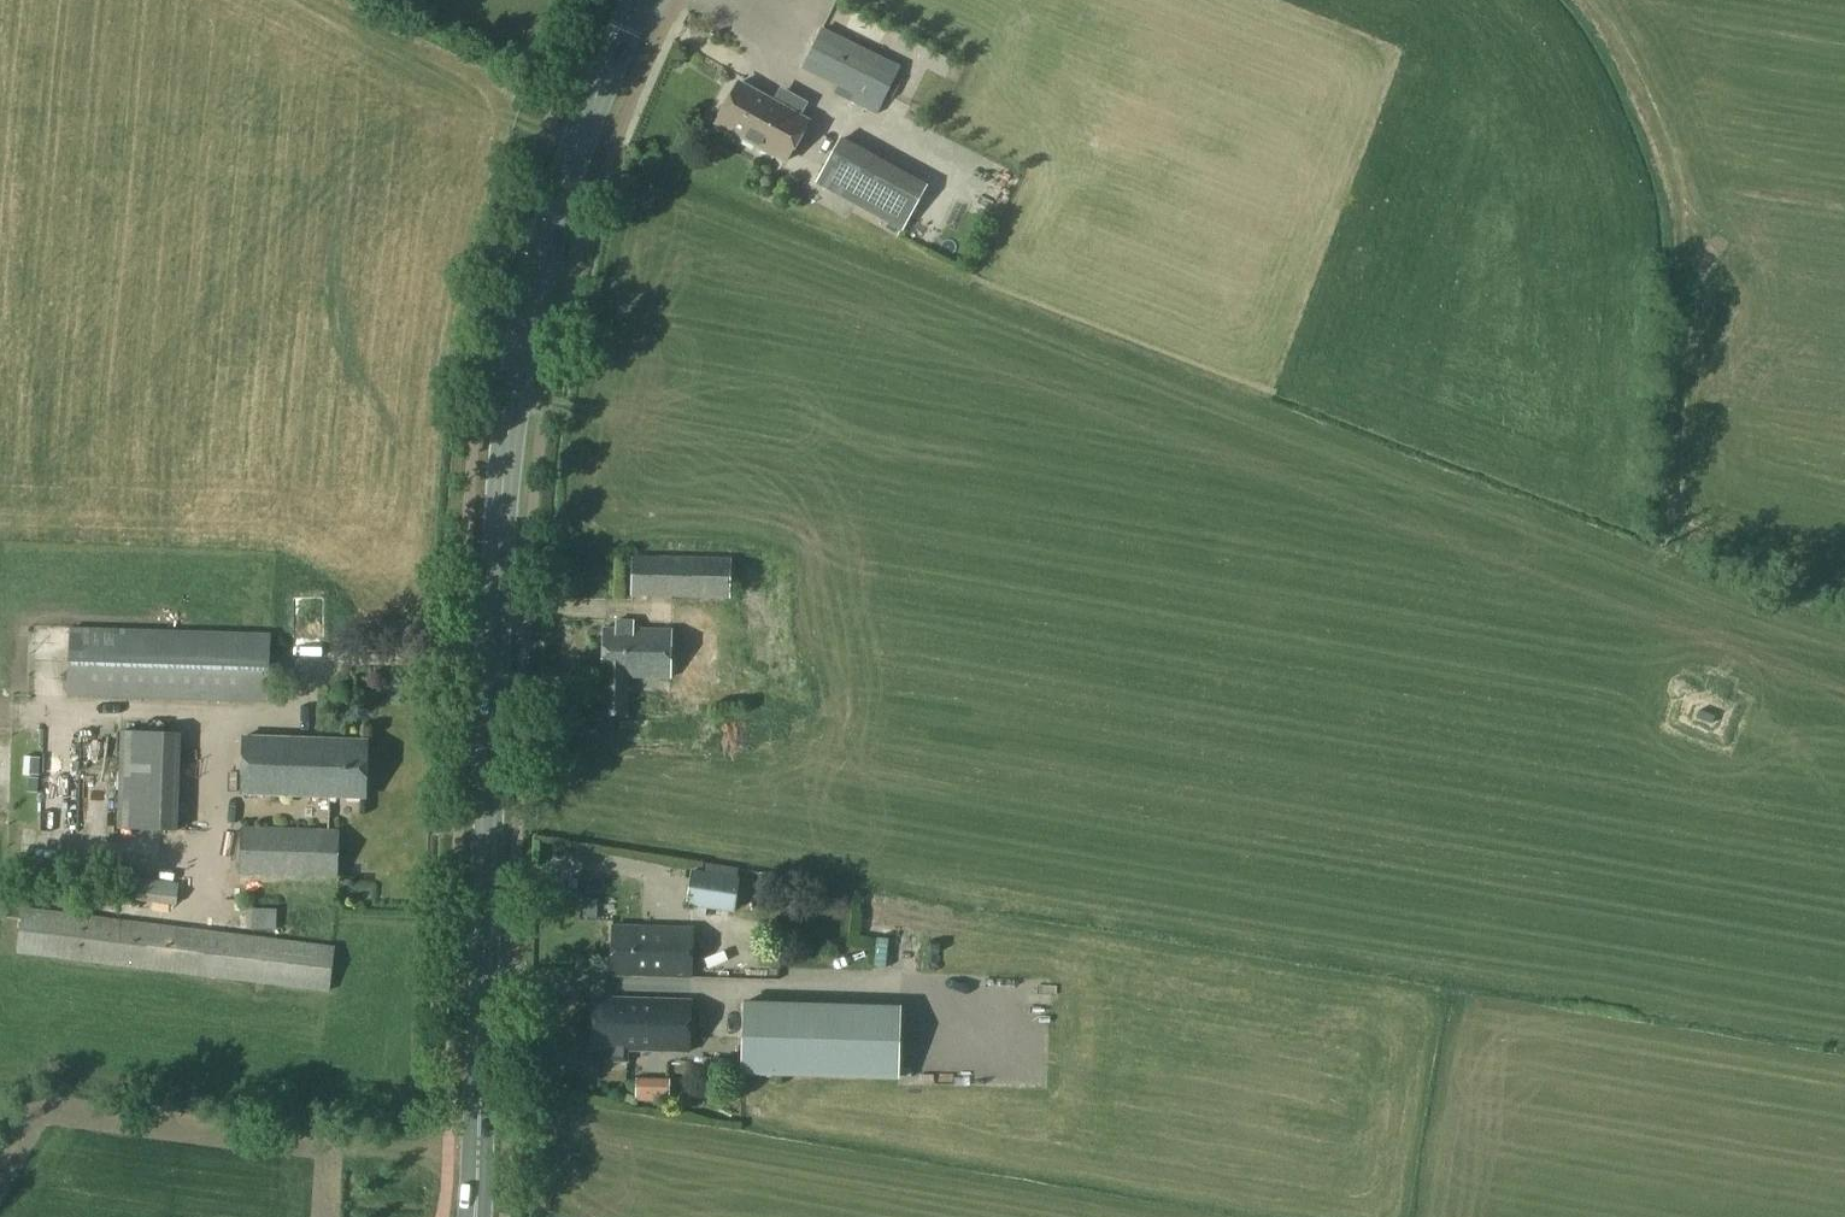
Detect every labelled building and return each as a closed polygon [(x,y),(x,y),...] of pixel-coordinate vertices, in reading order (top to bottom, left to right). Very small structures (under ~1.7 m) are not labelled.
[(822,26),(800,69),(851,93),(848,99),(875,112),(877,106),(898,63),(822,26)] [(784,161),(808,119),(740,82),(716,124),(784,161)] [(880,212),(908,227),(927,191),(900,176),(894,173),(895,171),(839,140),(818,177),(880,212)] [(732,557),(632,554),(631,595),(730,597),(732,557)] [(601,714),(627,715),(627,676),(671,677),(671,629),(633,628),(634,620),(616,619),(616,628),(604,627),(601,714)] [(271,632),(70,627),(68,696),(269,702),(271,632)] [(612,741),(705,743),(706,716),(613,715),(612,741)] [(120,730),(117,828),(178,830),(181,732),(120,730)] [(365,797),(366,739),(244,735),(243,793),(365,797)] [(340,829),(241,826),(239,874),(338,877),(340,829)] [(735,910),(740,877),(693,870),(688,904),(735,910)] [(127,876),(124,898),(177,904),(179,882),(127,876)] [(596,918),(597,899),(583,899),(582,917),(596,918)] [(335,945),(23,906),(17,953),(330,991),(335,945)] [(611,973),(691,976),(692,928),(612,925),(611,973)] [(689,1050),(690,1000),(595,997),(593,1047),(609,1048),(609,1060),(628,1061),(628,1049),(689,1050)] [(887,1083),(888,1007),(730,1004),(728,1080),(887,1083)]
